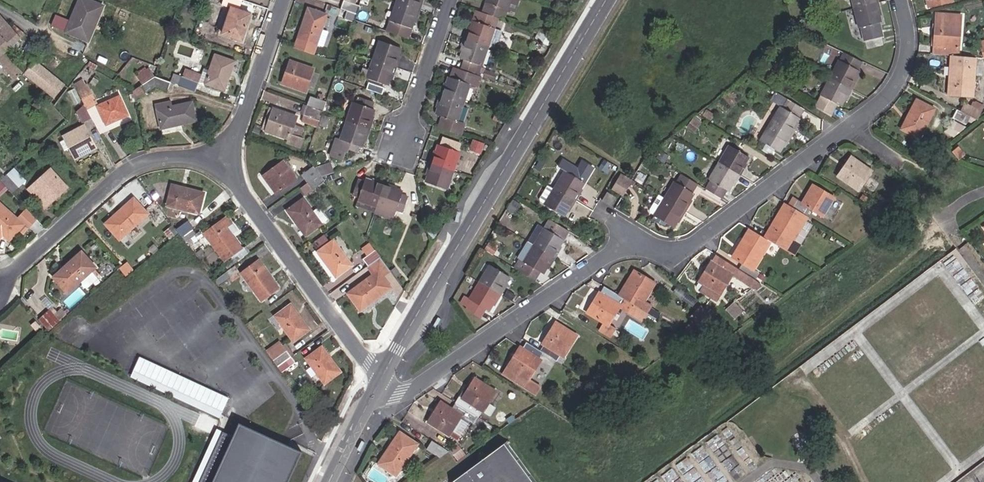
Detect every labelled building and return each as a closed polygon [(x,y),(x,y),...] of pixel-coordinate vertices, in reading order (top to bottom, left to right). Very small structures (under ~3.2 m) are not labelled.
[(91,0),(79,0),(71,21),(56,15),(51,26),(89,42),(95,28),(90,26),(99,4),(91,0)] [(356,15),(361,1),(358,0),(344,0),(340,10),(356,15)] [(386,32),(407,39),(413,23),(415,24),(423,0),(397,0),(386,32)] [(478,65),(480,66),(497,18),(503,20),(506,10),(507,10),(507,9),(515,11),(519,0),(486,0),(482,13),(475,11),(470,27),(468,27),(459,52),(462,53),(459,59),(463,60),(478,65)] [(858,28),(860,28),(863,42),(882,37),(878,23),(880,22),(879,16),(881,16),(877,0),(850,0),(858,28)] [(90,26),(95,28),(105,6),(99,4),(90,26)] [(252,14),(232,7),(222,34),(243,41),(252,14)] [(326,15),(307,9),(297,38),(322,47),(327,32),(321,30),(326,15)] [(338,17),(353,23),(356,15),(340,10),(338,17)] [(12,26),(0,13),(0,36),(12,26)] [(932,54),(957,56),(960,25),(960,17),(936,14),(935,22),(932,54)] [(12,26),(0,36),(0,47),(5,53),(26,34),(16,25),(13,28),(12,26)] [(539,39),(547,43),(549,39),(541,34),(539,39)] [(400,49),(378,41),(365,78),(387,86),(389,80),(392,80),(399,57),(397,56),(400,49)] [(18,67),(5,53),(0,47),(0,60),(6,70),(15,80),(23,73),(18,67)] [(23,73),(55,99),(66,85),(36,59),(29,54),(18,67),(23,73)] [(838,62),(814,107),(830,116),(835,104),(840,107),(843,101),(845,102),(857,79),(855,78),(858,72),(856,71),(861,62),(844,54),(839,63),(838,62)] [(181,77),(178,84),(179,85),(196,91),(199,84),(205,84),(225,91),(236,61),(215,55),(210,71),(204,69),(202,75),(186,69),(182,78),(181,77)] [(475,72),(478,65),(463,60),(461,67),(475,72)] [(312,70),(290,62),(281,84),(304,93),(312,70)] [(972,97),(975,67),(951,66),(950,78),(948,78),(947,95),(972,97)] [(142,86),(156,76),(151,69),(137,79),(142,86)] [(457,122),(469,85),(477,87),(480,78),(453,69),(450,78),(448,77),(446,84),(444,83),(435,108),(438,108),(435,115),(441,117),(438,128),(460,135),(464,124),(457,122)] [(496,74),(485,71),(483,76),(494,80),(496,74)] [(174,74),(171,82),(178,84),(181,77),(174,74)] [(148,95),(158,89),(168,92),(171,82),(156,76),(142,86),(148,95)] [(97,104),(88,85),(85,86),(83,81),(76,84),(85,105),(88,109),(97,104)] [(148,95),(142,86),(135,92),(137,102),(148,95)] [(782,109),(787,100),(775,93),(770,102),(779,107),(782,109)] [(121,97),(98,107),(107,126),(129,116),(121,97)] [(323,111),(326,103),(321,101),(317,99),(309,97),(306,105),(323,111)] [(373,102),(357,97),(355,104),(352,103),(339,140),(342,141),(340,148),(355,152),(357,146),(360,147),(363,141),(365,142),(373,118),(371,118),(373,110),(370,109),(373,102)] [(802,109),(787,100),(782,109),(779,107),(759,141),(779,152),(783,146),(785,148),(794,133),(797,135),(801,129),(796,126),(799,120),(797,118),(802,109)] [(916,100),(900,129),(919,139),(935,110),(916,100)] [(162,129),(192,123),(198,121),(193,102),(173,107),(172,102),(156,106),(162,129)] [(970,116),(976,120),(980,110),(971,105),(965,102),(960,111),(970,116)] [(971,105),(980,110),(982,106),(973,102),(971,105)] [(88,109),(85,105),(75,111),(83,124),(93,118),(88,109)] [(319,121),(323,111),(306,105),(303,115),(319,121)] [(295,117),(273,110),(265,132),(288,139),(287,144),(298,147),(301,139),(290,135),(295,117)] [(966,124),(970,116),(960,111),(957,110),(953,117),(966,124)] [(301,122),(317,127),(319,121),(303,115),(301,122)] [(694,120),(689,127),(693,130),(699,123),(694,120)] [(87,151),(88,153),(97,148),(85,126),(63,136),(74,157),(87,151)] [(455,151),(457,143),(442,138),(439,146),(455,151)] [(48,146),(44,141),(28,156),(32,161),(48,146)] [(479,152),(482,144),(473,141),(470,149),(479,152)] [(439,146),(437,145),(435,151),(433,151),(425,175),(427,176),(425,183),(446,190),(459,152),(455,151),(439,146)] [(747,159),(728,147),(708,180),(711,182),(706,190),(721,199),(726,191),(727,192),(731,186),(733,187),(746,166),(744,164),(747,159)] [(952,152),(958,159),(963,155),(958,148),(952,152)] [(75,159),(88,153),(87,151),(74,157),(75,159)] [(850,157),(838,177),(858,191),(871,171),(850,157)] [(294,180),(282,162),(262,176),(275,194),(294,180)] [(27,180),(15,167),(7,175),(1,180),(9,188),(13,193),(27,180)] [(319,175),(313,167),(301,176),(307,184),(319,175)] [(46,208),(68,188),(52,169),(29,189),(46,208)] [(564,172),(544,206),(563,218),(566,212),(568,213),(582,191),(580,189),(583,184),(564,172)] [(620,173),(610,190),(620,196),(631,179),(620,173)] [(640,184),(645,176),(639,173),(634,180),(640,184)] [(319,175),(307,184),(312,191),(324,182),(319,175)] [(674,183),(654,216),(673,228),(677,223),(678,224),(692,201),(690,200),(693,195),(690,193),(695,184),(680,175),(676,184),(674,183)] [(375,208),(394,215),(395,211),(402,214),(407,198),(400,195),(402,192),(395,190),(396,188),(372,179),(371,182),(364,179),(363,182),(357,180),(351,196),(358,198),(356,202),(375,208)] [(9,188),(1,180),(0,181),(0,197),(9,188)] [(205,193),(173,184),(167,206),(200,214),(205,193)] [(312,191),(307,184),(301,189),(305,195),(312,191)] [(808,199),(815,186),(812,185),(805,198),(808,199)] [(792,208),(806,216),(809,210),(823,217),(834,198),(815,186),(808,199),(805,198),(802,204),(796,201),(792,208)] [(614,198),(606,192),(601,201),(609,206),(614,198)] [(135,198),(105,224),(120,241),(149,215),(135,198)] [(792,199),(788,206),(792,208),(796,201),(792,199)] [(320,225),(312,213),(302,200),(286,211),(304,236),(320,225)] [(355,207),(373,214),(375,208),(356,202),(355,207)] [(0,203),(0,232),(10,241),(25,225),(0,203)] [(785,250),(806,216),(792,208),(788,206),(784,203),(781,209),(783,211),(776,222),(774,221),(769,229),(776,233),(771,242),(785,250)] [(319,208),(312,213),(320,225),(327,220),(319,208)] [(391,221),(394,215),(375,208),(373,214),(391,221)] [(781,209),(774,221),(776,222),(783,211),(781,209)] [(228,217),(204,234),(225,262),(243,248),(228,227),(233,224),(228,217)] [(549,220),(523,262),(520,259),(514,268),(534,280),(539,272),(542,274),(546,269),(548,270),(561,248),(559,247),(568,232),(549,220)] [(179,232),(183,237),(194,229),(190,223),(179,232)] [(434,238),(438,230),(427,225),(429,236),(434,238)] [(738,270),(754,280),(758,274),(753,271),(771,242),(748,229),(732,257),(742,264),(738,270)] [(351,266),(332,240),(316,252),(335,278),(351,266)] [(363,259),(374,251),(369,244),(358,253),(363,259)] [(368,267),(380,258),(374,251),(363,259),(368,267)] [(82,252),(53,278),(68,295),(97,268),(82,252)] [(752,289),(759,283),(754,280),(738,270),(718,257),(715,263),(711,261),(698,283),(702,286),(698,292),(716,302),(731,277),(752,289)] [(381,276),(389,271),(380,258),(368,267),(367,267),(373,274),(347,294),(359,311),(389,288),(381,276)] [(259,261),(241,274),(262,302),(280,288),(259,261)] [(235,266),(215,280),(219,287),(240,272),(235,266)] [(495,305),(508,285),(505,284),(509,278),(489,266),(469,300),(464,297),(460,304),(466,307),(465,310),(479,319),(484,310),(488,312),(493,303),(495,305)] [(391,270),(395,276),(399,273),(395,267),(391,270)] [(647,312),(650,305),(645,302),(655,285),(634,272),(620,297),(632,305),(647,312)] [(67,298),(72,304),(86,293),(81,286),(67,298)] [(604,288),(601,293),(600,292),(588,314),(608,327),(620,308),(628,313),(632,305),(620,297),(604,288)] [(511,301),(514,295),(507,291),(504,297),(511,301)] [(292,305),(275,317),(294,343),(310,331),(292,305)] [(50,309),(60,320),(67,315),(61,308),(57,312),(53,307),(50,309)] [(39,319),(49,330),(60,320),(50,309),(39,319)] [(541,353),(544,355),(556,363),(560,357),(564,359),(577,336),(556,323),(542,346),(544,347),(541,353)] [(267,351),(278,366),(291,356),(283,345),(281,342),(267,351)] [(291,356),(294,354),(286,343),(283,345),(291,356)] [(532,392),(540,387),(529,380),(544,355),(541,353),(526,344),(522,350),(520,348),(503,375),(532,392)] [(323,347),(306,358),(325,385),(342,373),(323,347)] [(291,356),(278,366),(283,373),(296,363),(291,356)] [(129,378),(216,412),(212,423),(217,425),(230,394),(138,357),(129,378)] [(488,405),(496,392),(475,379),(462,400),(459,398),(455,404),(476,417),(480,412),(483,413),(489,416),(494,409),(488,405)] [(473,423),(476,417),(455,404),(452,410),(441,404),(428,424),(449,436),(450,435),(462,416),(468,420),(473,423)] [(468,420),(462,416),(450,435),(456,439),(468,420)] [(299,452),(236,427),(230,436),(221,434),(199,481),(284,481),(299,452)] [(399,433),(378,466),(396,477),(418,445),(399,433)] [(448,449),(452,443),(442,437),(438,443),(448,449)] [(442,456),(448,452),(433,443),(429,448),(442,456)] [(506,443),(453,481),(535,481),(506,443)]
